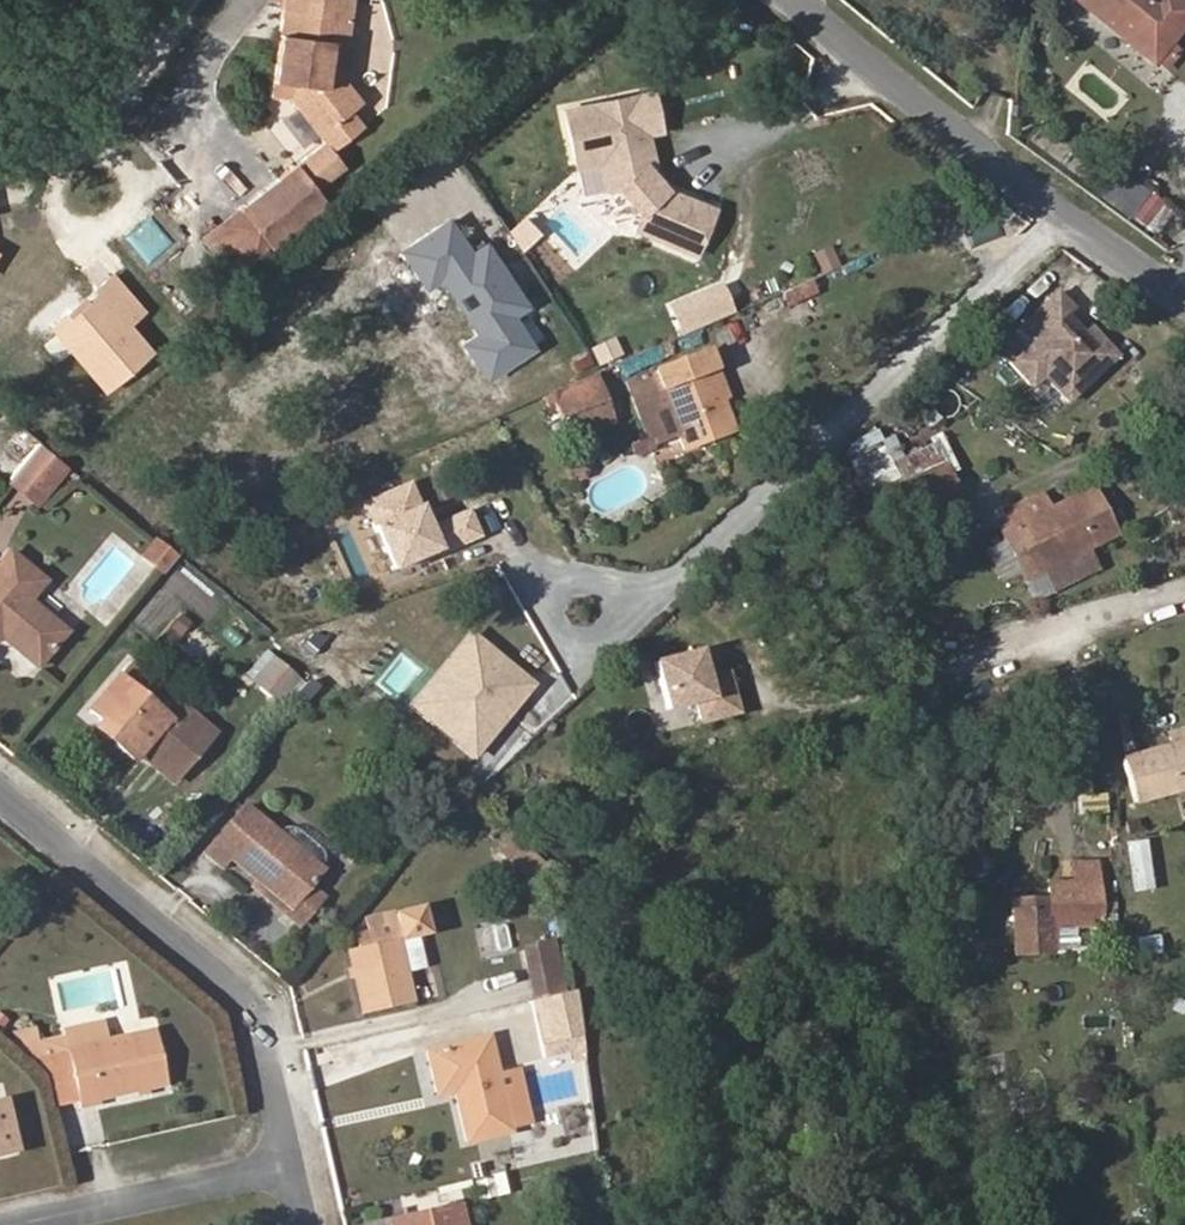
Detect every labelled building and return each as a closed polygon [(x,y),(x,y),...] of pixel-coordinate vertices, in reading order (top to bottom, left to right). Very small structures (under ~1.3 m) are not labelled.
[(341,20),(350,21),(353,0),(284,0),(272,94),(326,81),(331,43),(338,44),(341,20)] [(1184,24),(1184,0),(1077,0),(1152,63),(1155,59),(1164,67),(1178,52),(1168,44),(1184,24)] [(343,77),(350,21),(341,20),(338,44),(331,43),(326,81),(343,77)] [(1053,75),(1052,65),(1043,61),(1034,68),(1035,78),(1045,82),(1053,75)] [(362,102),(343,77),(326,81),(325,87),(346,114),(351,110),(362,102)] [(331,150),(363,126),(351,110),(346,114),(325,87),(326,81),(272,94),(271,97),(291,99),(324,142),(331,150)] [(646,91),(655,130),(661,128),(652,90),(646,91)] [(636,229),(695,255),(715,208),(667,189),(657,177),(644,162),(637,133),(646,132),(655,130),(646,91),(564,110),(577,165),(600,159),(607,189),(619,189),(639,213),(636,229)] [(657,177),(646,132),(637,133),(644,162),(657,177)] [(345,167),(331,150),(324,142),(295,165),(315,189),(345,167)] [(270,250),(328,205),(315,189),(295,165),(239,209),(270,250)] [(1145,225),(1162,203),(1148,193),(1131,215),(1145,225)] [(1077,305),(1059,286),(1018,324),(1030,337),(1006,359),(1033,387),(1044,377),(1070,404),(1122,354),(1091,322),(1085,328),(1070,312),(1077,305)] [(733,430),(720,398),(710,370),(715,369),(708,349),(654,369),(678,433),(684,449),(733,430)] [(678,433),(654,369),(626,380),(649,440),(650,443),(678,433)] [(725,396),(715,369),(710,370),(720,398),(725,396)] [(605,402),(597,376),(550,394),(559,420),(574,414),(605,402)] [(580,433),(612,421),(605,402),(574,414),(580,433)] [(21,460),(30,449),(17,438),(7,449),(21,460)] [(652,448),(650,443),(649,440),(633,446),(636,453),(652,448)] [(37,503),(68,466),(61,461),(39,442),(8,479),(37,503)] [(884,491),(939,466),(929,445),(875,470),(884,491)] [(956,504),(939,466),(884,491),(887,497),(901,529),(913,523),(918,534),(928,529),(923,519),(956,504)] [(509,482),(528,472),(526,468),(507,477),(509,482)] [(1116,534),(1092,487),(1048,509),(1041,494),(1005,512),(1009,521),(998,526),(1007,543),(991,551),(1004,578),(1020,570),(1026,582),(1045,572),(1054,589),(1077,577),(1073,570),(1091,560),(1086,549),(1116,534)] [(164,573),(178,557),(156,539),(143,556),(164,573)] [(28,600),(44,581),(9,553),(0,564),(0,636),(37,667),(66,632),(28,600)] [(1095,568),(1091,560),(1073,570),(1077,577),(1095,568)] [(731,667),(712,672),(705,643),(655,656),(668,708),(695,701),(700,720),(741,709),(731,667)] [(276,702),(297,677),(274,658),(253,683),(276,702)] [(165,719),(115,677),(87,710),(100,720),(119,737),(112,745),(132,761),(138,754),(171,783),(214,733),(179,703),(165,719)] [(675,725),(698,721),(694,704),(672,709),(675,725)] [(119,737),(100,720),(93,728),(112,745),(119,737)] [(1183,730),(1168,734),(1171,744),(1184,740),(1184,737),(1183,730)] [(1171,744),(1121,757),(1134,803),(1184,789),(1184,740),(1171,744)] [(276,832),(244,805),(204,853),(221,867),(229,857),(257,881),(290,908),(308,886),(322,870),(325,857),(323,851),(318,845),(300,831),(294,827),(288,826),(276,832)] [(1074,946),(1073,923),(1098,921),(1095,864),(1076,863),(1075,860),(1048,861),(1050,897),(1051,905),(1012,908),(1014,955),(1053,952),(1053,947),(1074,946)] [(531,890),(549,872),(540,863),(522,882),(531,890)] [(299,926),(323,898),(308,886),(290,908),(257,881),(252,886),(299,926)] [(1051,905),(1050,897),(1011,899),(1012,908),(1051,905)] [(422,966),(415,936),(427,933),(421,907),(367,920),(370,932),(357,935),(360,949),(348,952),(362,1012),(412,1001),(405,970),(422,966)] [(557,962),(553,942),(523,949),(527,968),(557,962)] [(563,993),(557,962),(527,968),(534,999),(538,998),(563,993)] [(581,1035),(571,991),(563,993),(538,998),(548,1042),(553,1041),(577,1035),(581,1035)] [(8,1020),(0,1013),(0,1030),(8,1020)] [(167,1083),(155,1030),(67,1050),(64,1035),(15,1046),(52,1076),(58,1106),(167,1083)] [(581,1050),(577,1035),(553,1041),(556,1056),(581,1050)] [(510,1131),(488,1037),(427,1051),(437,1095),(455,1090),(466,1142),(510,1131)] [(4,1101),(0,1102),(0,1154),(15,1150),(4,1101)] [(497,1195),(493,1179),(474,1183),(478,1200),(497,1195)] [(459,1206),(392,1221),(393,1224),(463,1224),(459,1206)]
